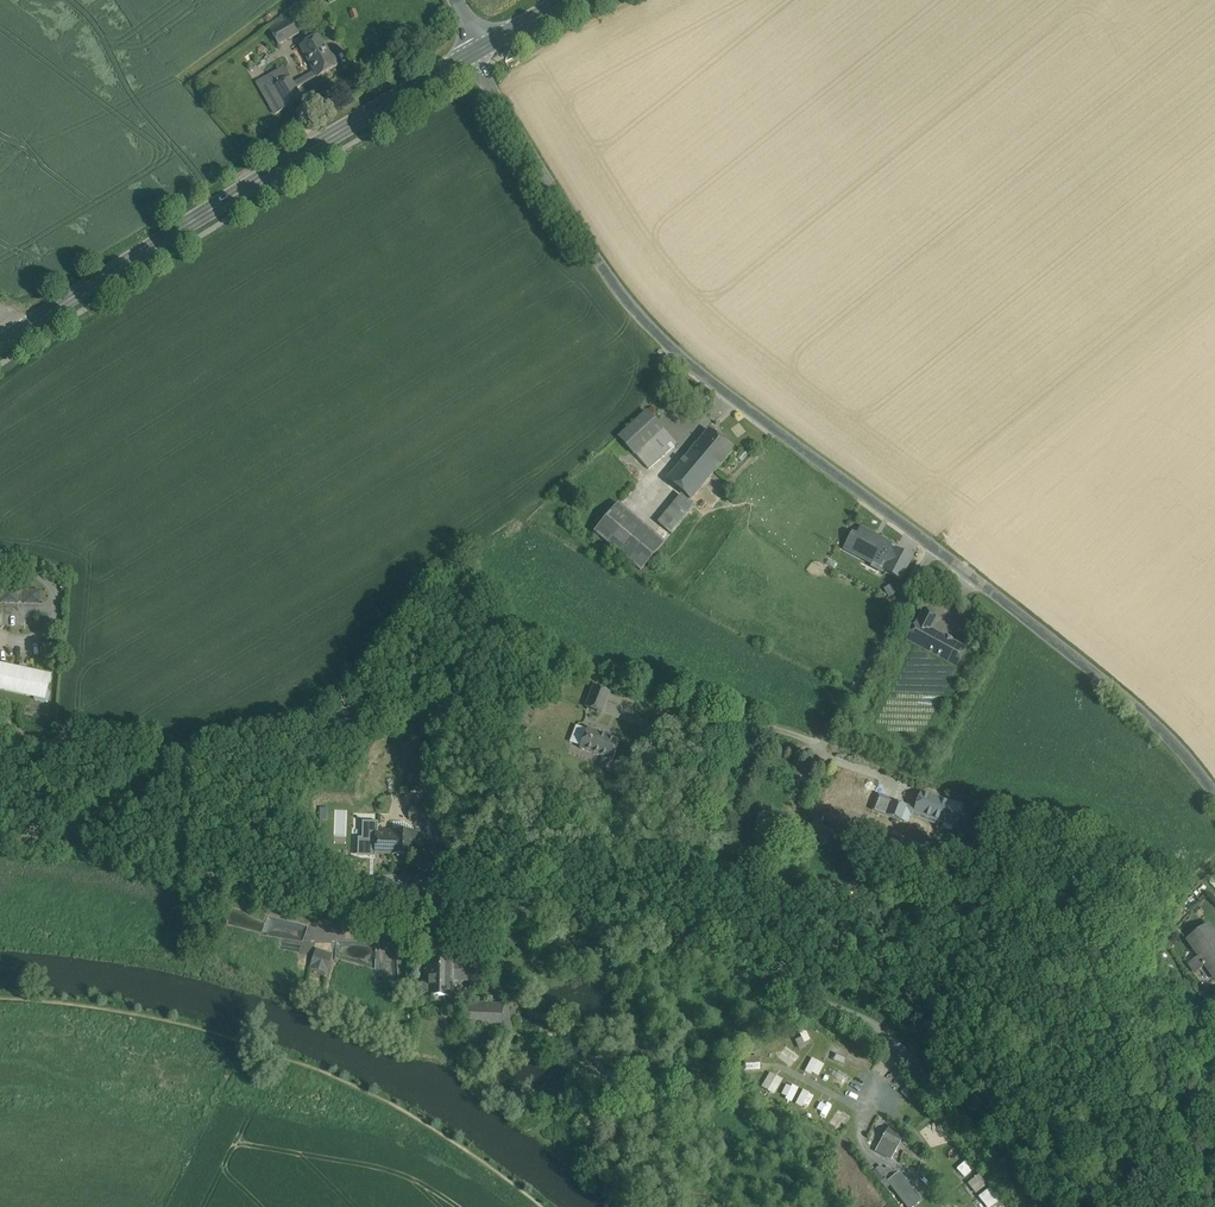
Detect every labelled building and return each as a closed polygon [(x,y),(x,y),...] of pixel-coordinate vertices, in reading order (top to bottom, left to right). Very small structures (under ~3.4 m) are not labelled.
[(292,20),(271,32),(279,46),(299,34),(292,20)] [(320,36),(300,47),(318,78),(338,67),(320,36)] [(285,68),(268,77),(274,88),(291,78),(285,68)] [(302,99),(291,78),(274,88),(286,109),(302,99)] [(286,109),(274,88),(264,94),(275,114),(286,109)] [(646,412),(619,437),(635,454),(663,429),(646,412)] [(663,429),(635,454),(649,469),(677,444),(663,429)] [(709,430),(666,480),(690,500),(733,450),(709,430)] [(681,497),(659,523),(671,534),(694,508),(681,497)] [(663,543),(618,505),(595,532),(640,570),(663,543)] [(652,530),(665,540),(670,533),(657,523),(652,530)] [(874,536),(860,529),(856,536),(852,534),(845,548),(872,563),(873,561),(880,565),(882,561),(888,564),(894,551),(889,548),(891,544),(879,537),(877,540),(873,538),(874,536)] [(912,557),(896,549),(894,551),(888,564),(885,570),(900,578),(912,557)] [(885,587),(890,597),(896,594),(891,584),(885,587)] [(23,608),(41,609),(41,593),(1,592),(1,607),(19,608),(19,606),(23,606),(23,608)] [(917,647),(874,726),(916,749),(959,669),(956,668),(966,649),(952,641),(952,640),(945,636),(945,637),(931,630),(938,617),(924,610),(917,622),(906,641),(917,647)] [(1,670),(0,673),(0,696),(36,704),(46,707),(48,698),(52,682),(1,670)] [(610,695),(593,689),(585,712),(602,718),(610,695)] [(52,701),(48,698),(46,707),(36,704),(35,706),(37,709),(48,711),(50,709),(52,701)] [(424,720),(420,718),(415,722),(417,724),(421,726),(423,726),(424,720)] [(620,746),(587,734),(579,755),(612,767),(620,746)] [(949,804),(921,794),(914,813),(954,828),(962,806),(950,801),(949,804)] [(907,809),(891,803),(886,816),(902,822),(907,809)] [(418,810),(409,810),(409,822),(432,822),(433,811),(430,810),(418,810)] [(759,819),(755,831),(775,838),(779,826),(759,819)] [(378,825),(362,824),(362,841),(358,841),(358,853),(369,853),(369,857),(375,857),(376,834),(378,834),(378,825)] [(378,834),(376,834),(375,857),(392,857),(393,834),(378,834)] [(413,835),(393,834),(392,857),(412,858),(413,848),(414,848),(414,841),(413,841),(413,835)] [(432,919),(422,919),(422,938),(431,938),(431,936),(432,936),(432,919)] [(1188,938),(1200,956),(1204,962),(1214,954),(1214,933),(1208,924),(1188,938)] [(432,936),(431,936),(431,938),(431,956),(430,956),(429,985),(429,997),(429,998),(450,998),(450,980),(450,979),(453,979),(453,967),(450,967),(451,947),(449,947),(449,936),(432,936)] [(317,951),(312,967),(326,971),(330,955),(317,951)] [(1204,962),(1214,977),(1214,954),(1204,962)] [(1200,956),(1191,962),(1195,969),(1204,962),(1200,956)] [(474,965),(456,964),(453,967),(453,979),(450,979),(450,980),(453,980),(453,981),(474,981),(474,965)] [(470,1007),(470,1022),(476,1022),(476,1026),(489,1027),(490,1007),(470,1007)] [(779,1056),(790,1066),(799,1055),(788,1046),(779,1056)] [(808,1070),(820,1075),(824,1065),(812,1060),(808,1070)] [(776,1094),(783,1079),(770,1072),(763,1088),(776,1094)] [(833,1081),(843,1086),(848,1076),(838,1072),(833,1081)] [(786,1084),(782,1097),(794,1101),(798,1088),(786,1084)] [(796,1103),(808,1108),(814,1095),(803,1090),(796,1103)] [(827,1115),(833,1105),(822,1099),(816,1109),(827,1115)] [(903,1139),(887,1130),(876,1151),(891,1159),(903,1139)] [(884,1171),(880,1166),(875,1170),(883,1180),(885,1179),(888,1176),(884,1171)] [(894,1172),(888,1168),(884,1171),(888,1176),(885,1179),(888,1182),(897,1175),(894,1172)] [(899,1173),(897,1175),(888,1182),(907,1206),(914,1206),(921,1202),(899,1173)] [(965,1184),(973,1195),(989,1184),(981,1173),(965,1184)] [(979,1195),(986,1206),(990,1206),(1001,1200),(992,1186),(979,1195)]
